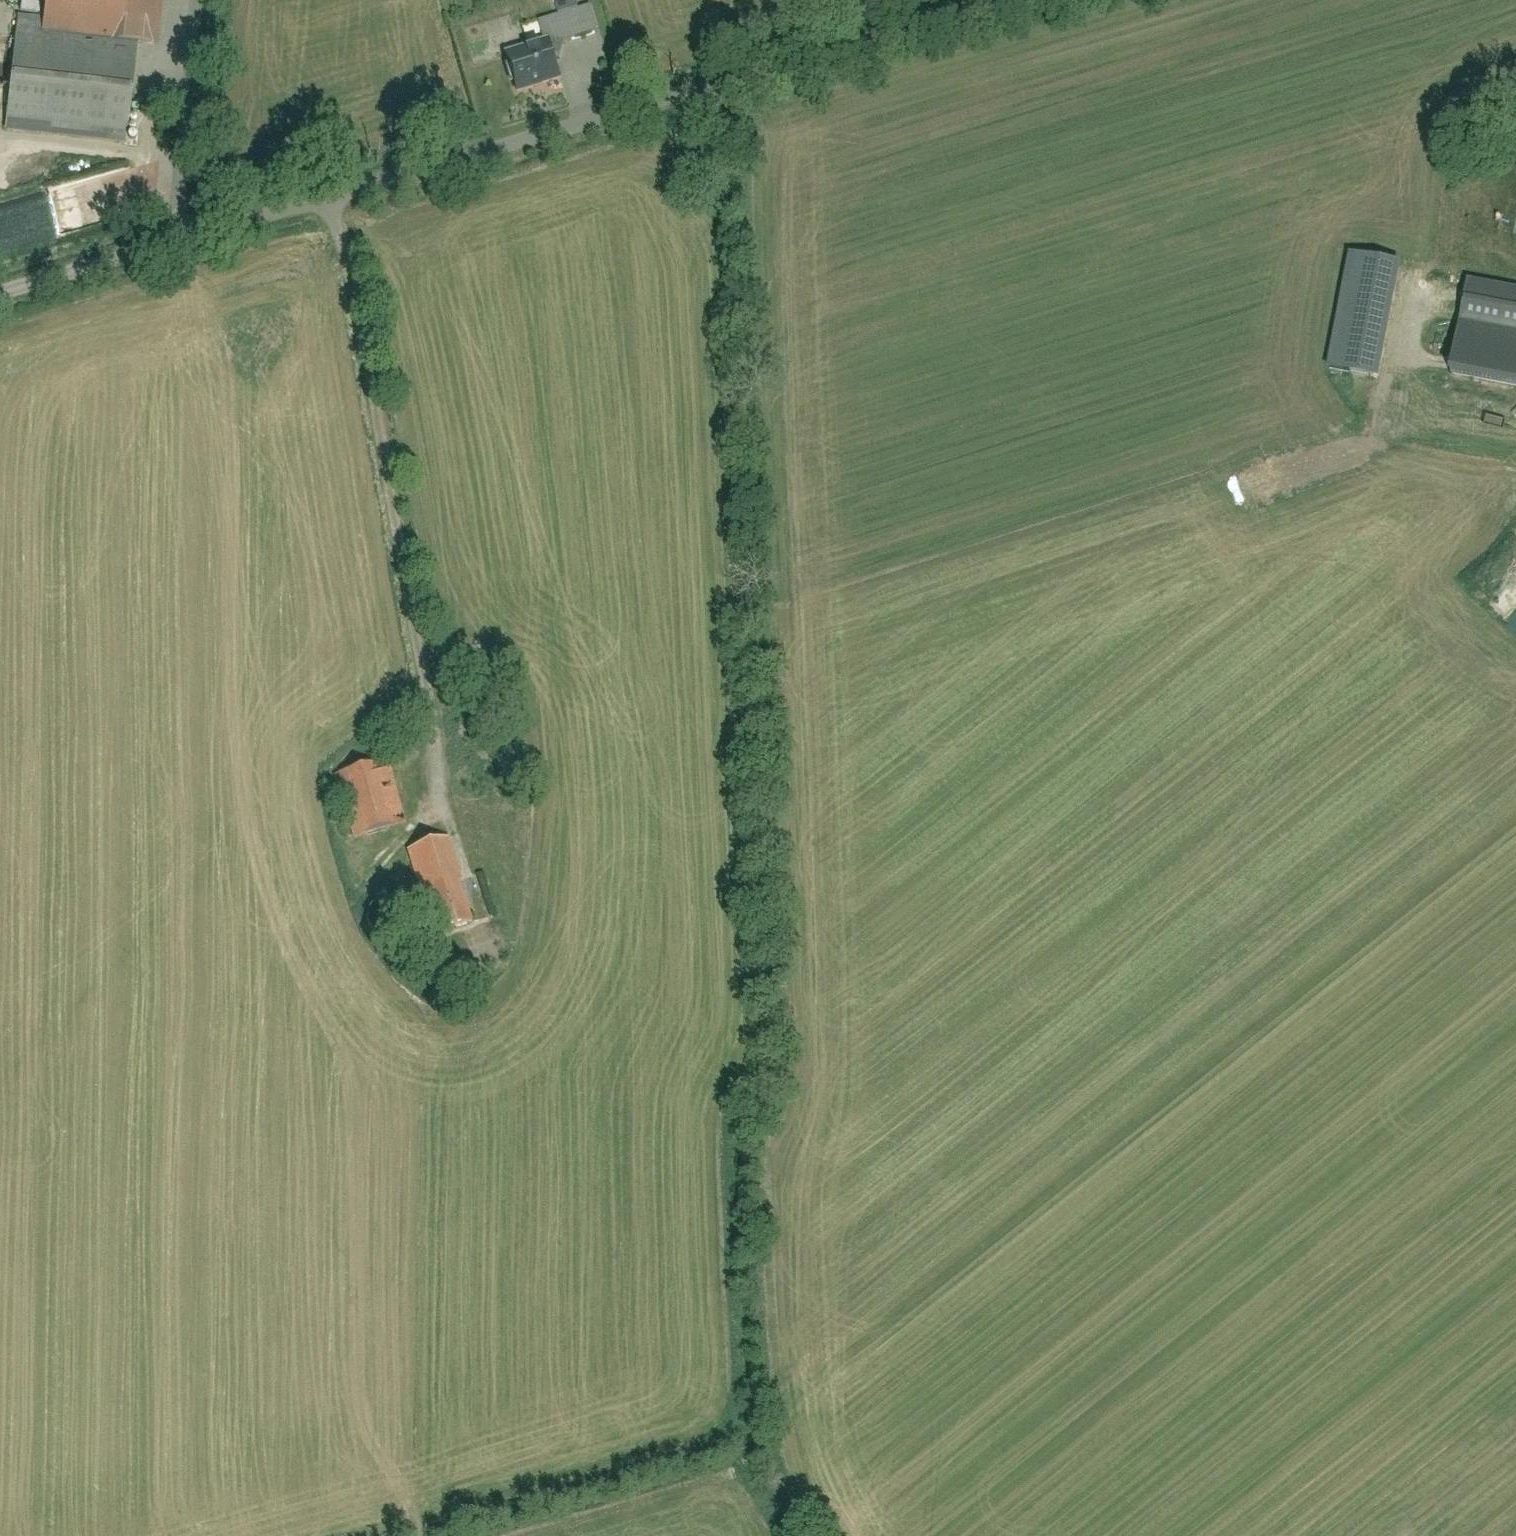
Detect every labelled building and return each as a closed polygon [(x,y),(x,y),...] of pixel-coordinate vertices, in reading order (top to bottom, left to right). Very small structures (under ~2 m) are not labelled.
[(52,28),(25,25),(15,123),(135,137),(144,47),(167,50),(172,0),(55,0),(52,28)] [(508,94),(559,79),(549,47),(596,33),(588,7),(535,23),(540,41),(497,54),(508,94)] [(390,762),(334,779),(355,845),(410,828),(390,762)] [(449,839),(406,854),(437,938),(480,922),(449,839)]
